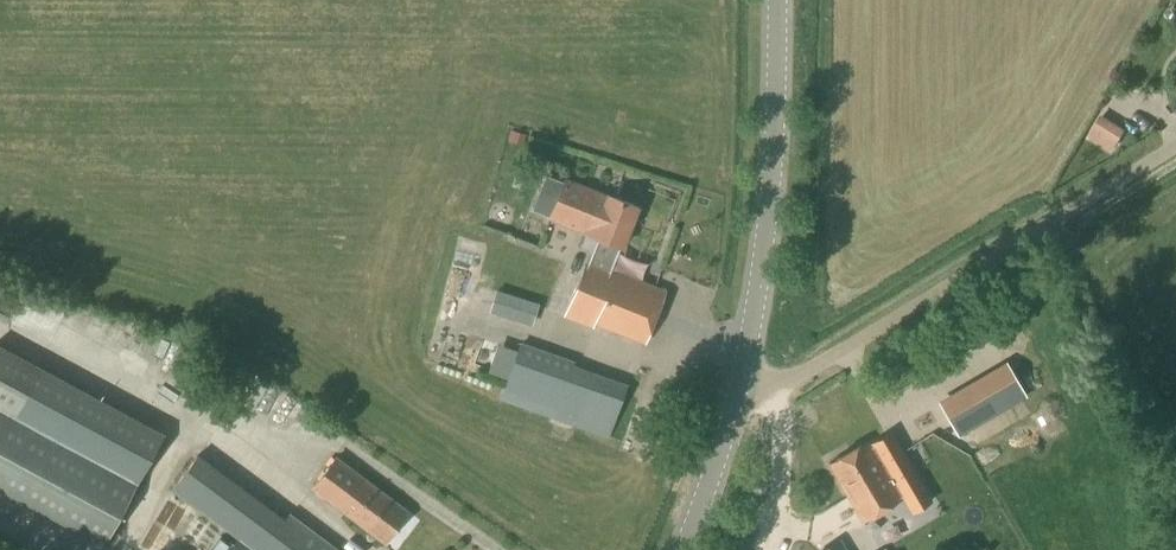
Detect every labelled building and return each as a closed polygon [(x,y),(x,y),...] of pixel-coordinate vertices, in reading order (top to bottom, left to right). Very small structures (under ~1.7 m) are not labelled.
[(1102,145),(1112,151),(1121,137),(1111,130),(1102,145)] [(510,132),(508,141),(522,145),(525,136),(510,132)] [(622,247),(637,207),(565,179),(550,217),(585,231),(584,233),(598,238),(587,266),(584,265),(563,316),(592,328),(594,323),(645,343),(666,290),(611,269),(619,246),(622,247)] [(458,284),(478,289),(486,254),(466,249),(458,284)] [(542,324),(549,298),(507,286),(499,313),(542,324)] [(575,362),(520,343),(517,353),(499,347),(489,373),(507,380),(503,390),(556,409),(553,418),(577,427),(596,374),(574,366),(575,362)] [(105,544),(164,434),(0,346),(0,488),(105,544)] [(960,437),(995,418),(979,389),(959,400),(968,415),(953,423),(960,437)] [(300,427),(307,401),(273,392),(266,418),(300,427)] [(863,521),(900,499),(866,443),(830,464),(863,521)] [(197,456),(173,489),(239,538),(230,549),(338,549),(289,514),(285,520),(197,456)] [(385,541),(407,512),(336,459),(314,488),(385,541)] [(839,539),(821,549),(846,549),(839,539)]
